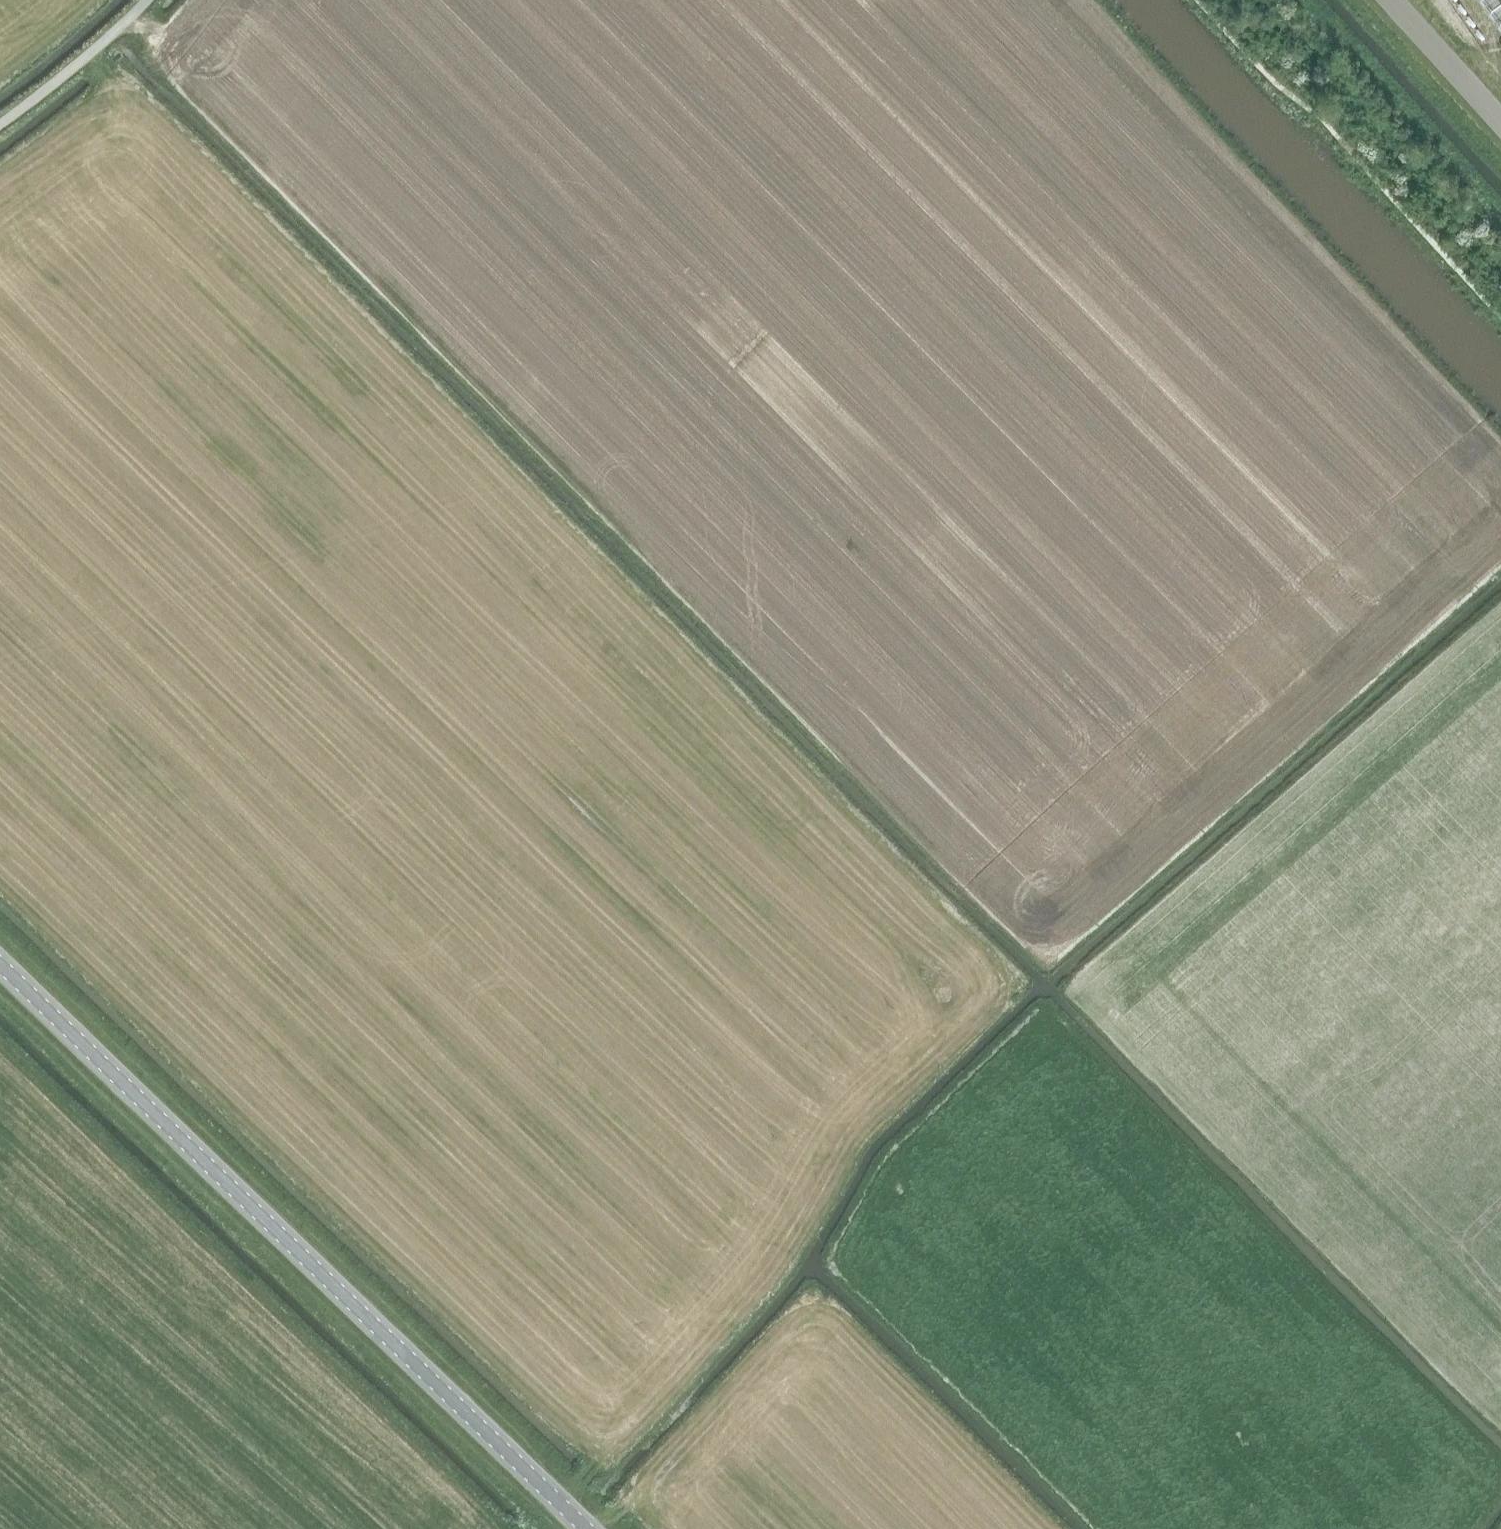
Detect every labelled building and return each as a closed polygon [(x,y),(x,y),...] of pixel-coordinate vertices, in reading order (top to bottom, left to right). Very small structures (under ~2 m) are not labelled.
[(1500,26),(1500,0),(1483,0),(1500,26)]
